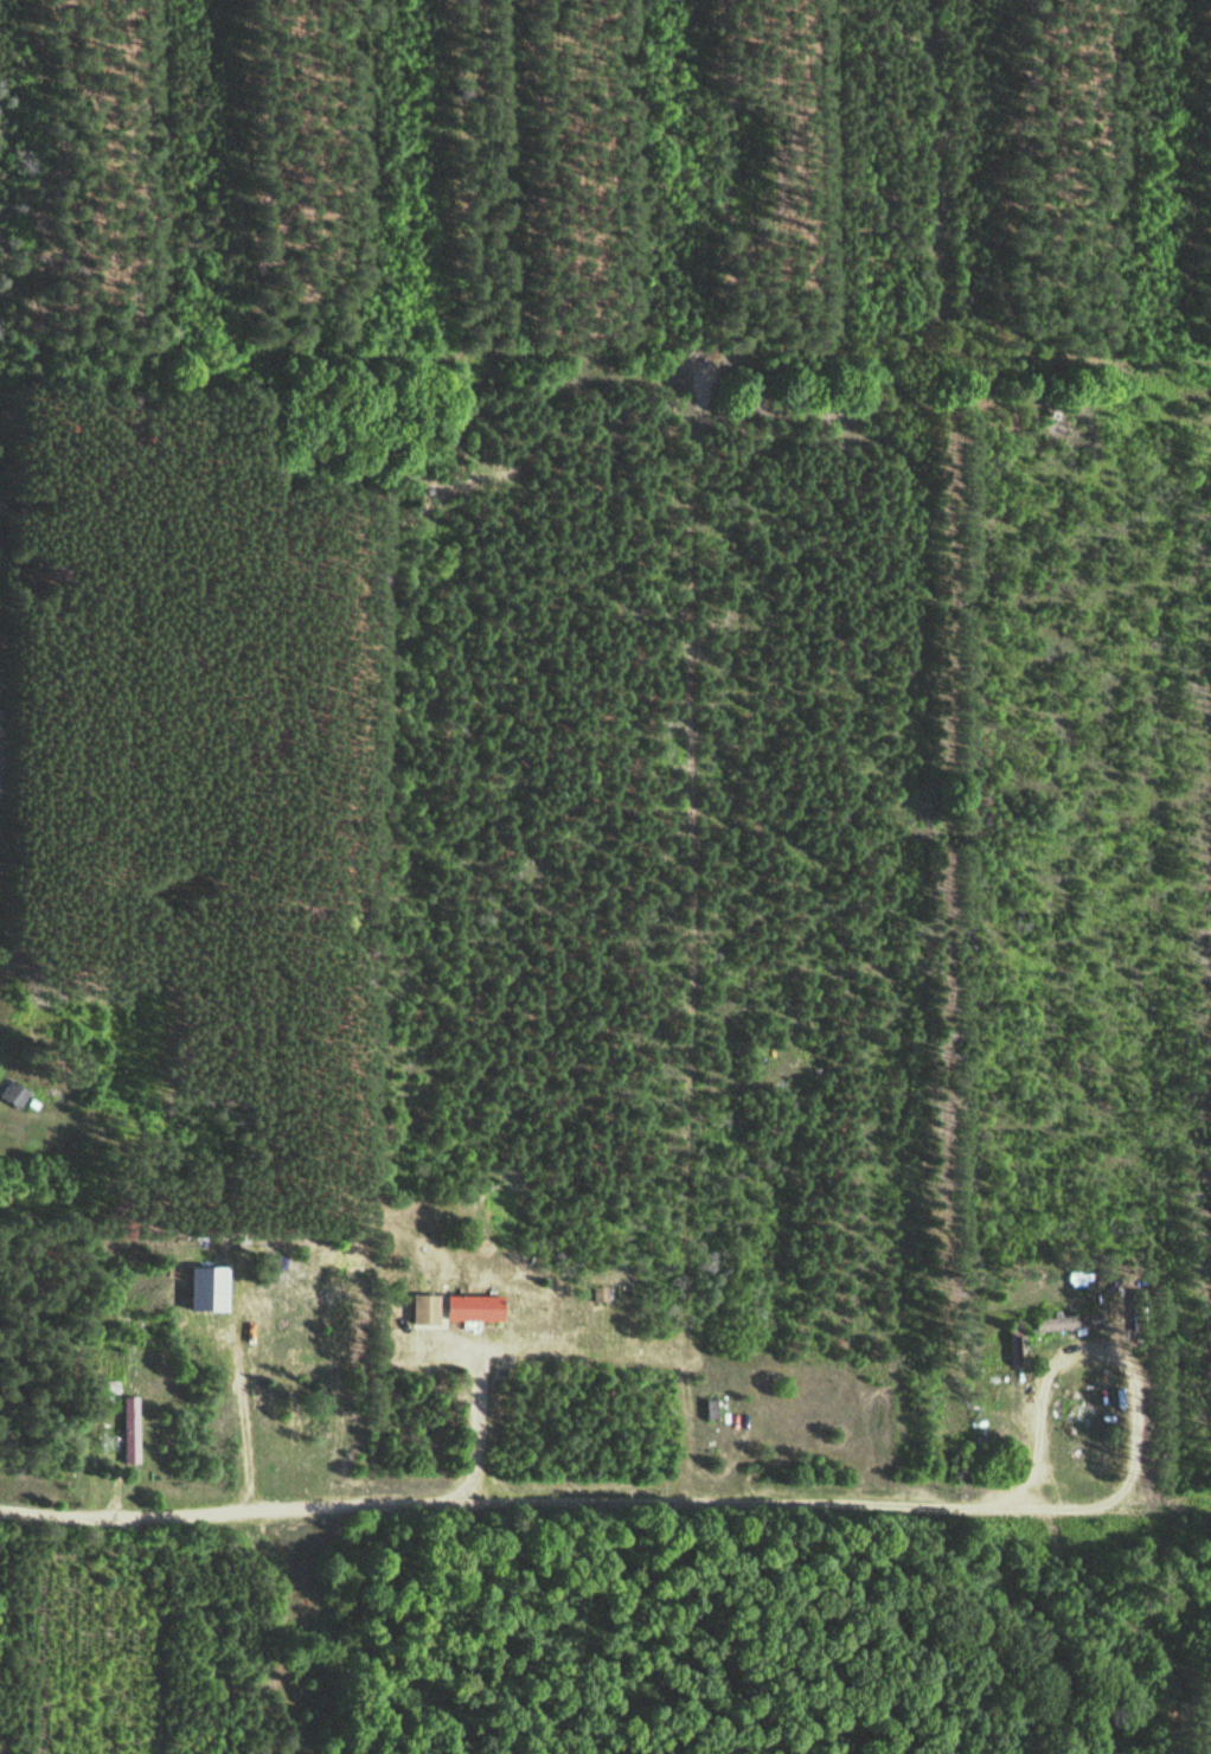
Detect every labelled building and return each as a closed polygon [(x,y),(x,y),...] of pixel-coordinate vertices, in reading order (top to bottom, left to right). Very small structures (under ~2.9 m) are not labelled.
[(1,1105),(23,1105),(23,1084),(1,1084),(1,1105)] [(410,1321),(501,1322),(501,1296),(410,1295),(410,1321)] [(1033,1318),(1034,1333),(1102,1329),(1101,1315),(1033,1318)] [(121,1397),(121,1464),(138,1464),(138,1397),(121,1397)] [(717,1399),(706,1399),(706,1418),(717,1418),(717,1399)]
